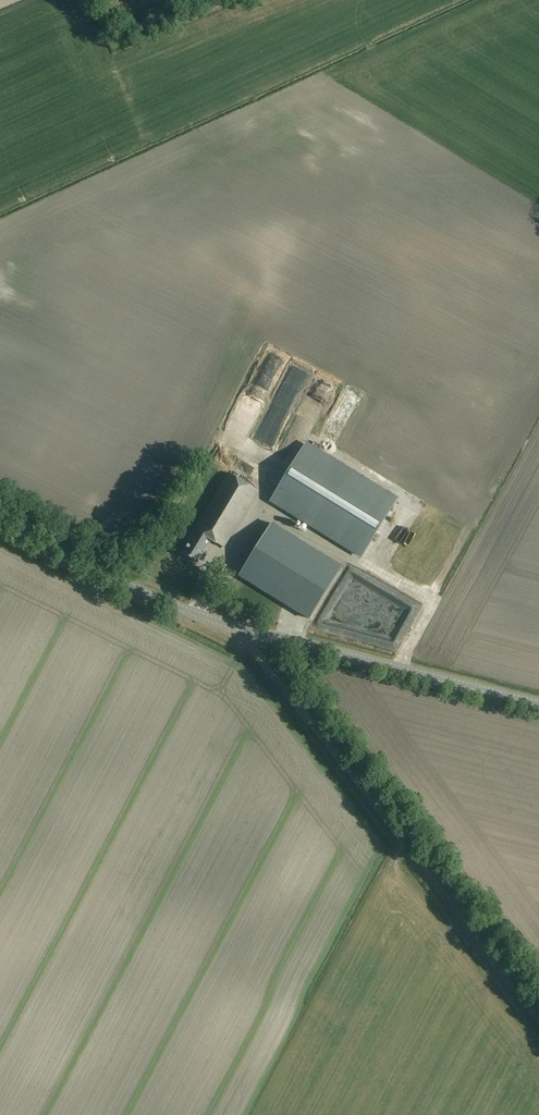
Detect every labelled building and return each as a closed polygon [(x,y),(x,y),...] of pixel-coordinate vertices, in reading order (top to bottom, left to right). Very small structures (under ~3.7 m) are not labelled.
[(274,367),(276,354),(265,353),(264,366),(274,367)] [(305,444),(270,500),(361,556),(395,501),(305,444)] [(269,522),(237,574),(307,618),(339,566),(269,522)] [(399,546),(409,550),(411,546),(402,541),(399,546)] [(369,572),(414,594),(389,643),(392,645),(399,639),(403,630),(406,627),(410,620),(416,614),(422,618),(416,628),(420,624),(436,592),(427,587),(430,581),(394,563),(393,561),(385,568),(380,566),(384,558),(377,551),(371,548),(365,553),(374,562),(369,572)] [(381,599),(352,572),(327,599),(336,607),(334,609),(339,614),(345,608),(349,611),(363,596),(374,606),(381,599)] [(378,628),(385,617),(376,611),(369,622),(378,628)] [(342,634),(344,626),(320,623),(319,630),(342,634)]
